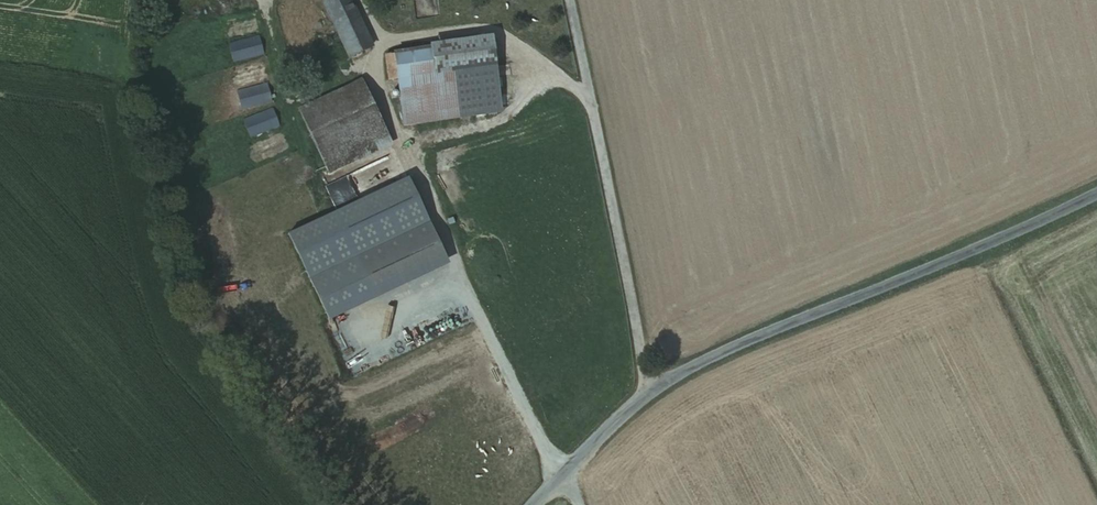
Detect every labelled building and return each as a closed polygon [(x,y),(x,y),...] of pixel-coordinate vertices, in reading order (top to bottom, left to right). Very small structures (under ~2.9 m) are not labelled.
[(322,1),(347,57),(368,47),(347,0),(325,0),(322,1)] [(227,21),(231,39),(256,33),(251,15),(227,21)] [(487,41),(426,49),(430,77),(490,70),(487,41)] [(426,49),(391,54),(395,81),(430,77),(426,49)] [(395,81),(391,54),(382,55),(385,83),(395,81)] [(235,68),(240,88),(270,81),(265,60),(235,68)] [(430,77),(395,81),(400,123),(497,111),(492,69),(490,70),(430,77)] [(361,88),(298,117),(320,168),(384,140),(361,88)] [(255,143),(260,162),(291,153),(285,133),(255,143)] [(353,259),(432,224),(407,176),(287,234),(328,320),(449,263),(444,252),(366,287),(353,259)] [(432,224),(353,259),(366,287),(444,252),(432,224)]
